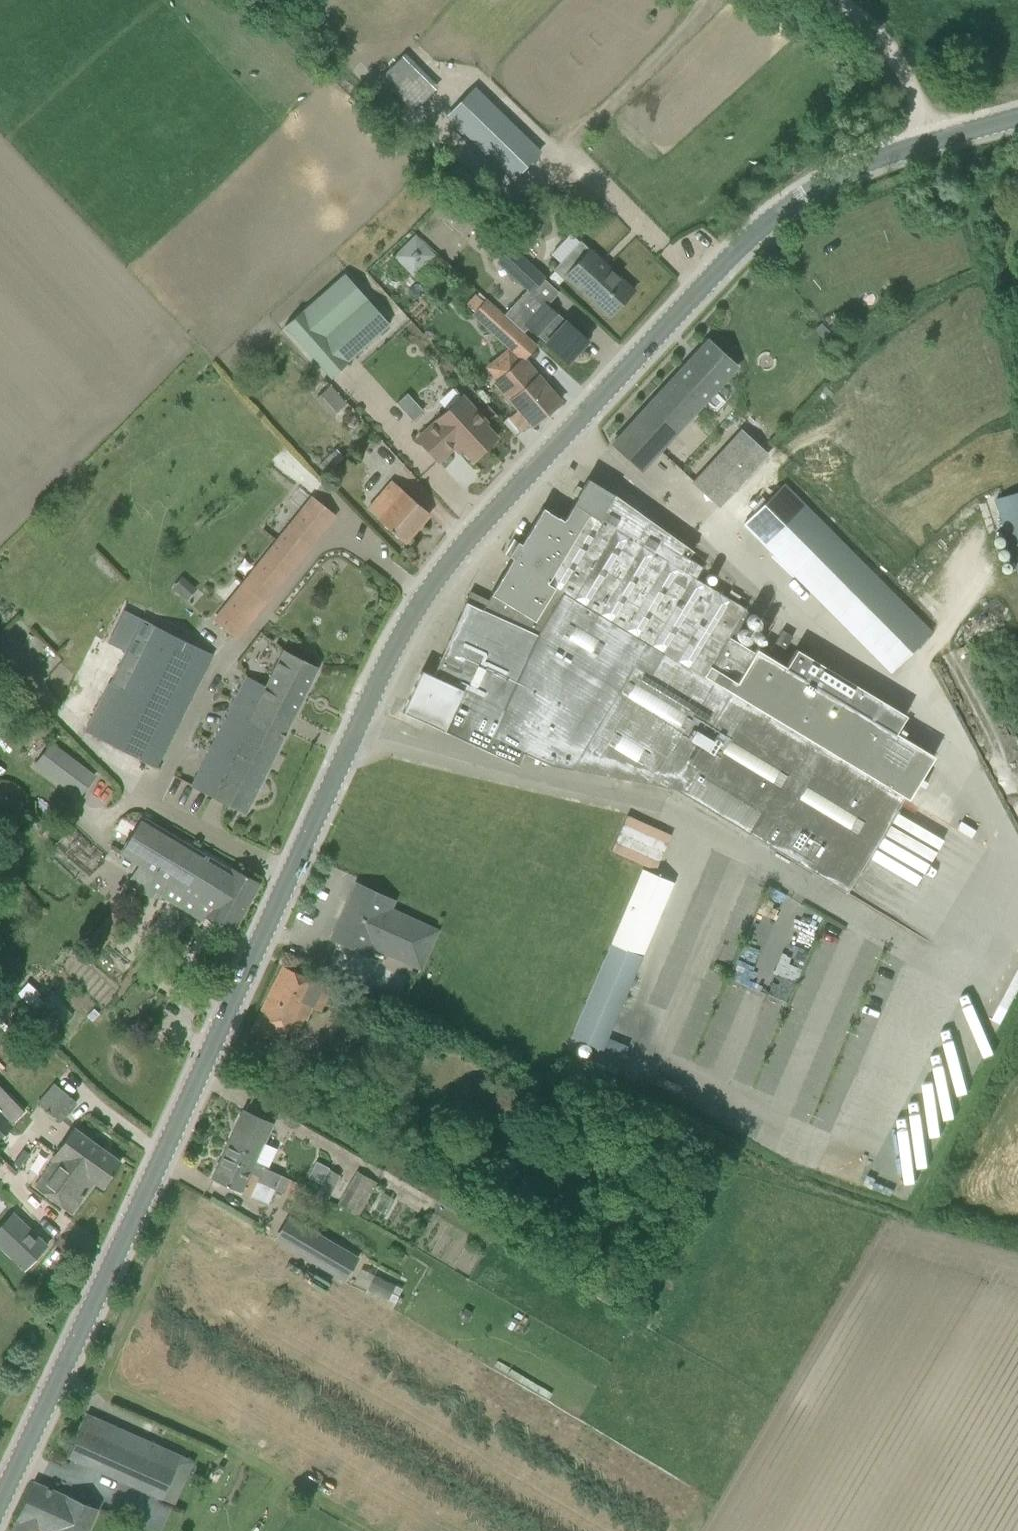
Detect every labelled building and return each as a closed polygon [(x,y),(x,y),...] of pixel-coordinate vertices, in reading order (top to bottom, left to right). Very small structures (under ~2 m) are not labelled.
[(514,179),(539,153),(474,88),(448,114),(514,179)] [(1007,163),(1013,180),(1017,178),(1017,159),(1007,163)] [(393,255),(416,275),(436,252),(413,233),(393,255)] [(566,277),(609,317),(634,290),(580,241),(553,270),(563,280),(566,277)] [(543,278),(511,248),(498,261),(531,292),(543,278)] [(331,378),(391,325),(345,273),(284,326),(331,378)] [(474,314),(492,330),(503,317),(485,301),(474,314)] [(567,362),(587,340),(567,321),(566,321),(555,311),(554,312),(544,303),(533,316),(517,301),(505,314),(524,332),(529,327),(536,334),(537,333),(547,342),(546,343),(567,362)] [(822,321),(829,329),(838,325),(833,314),(821,318),(822,321)] [(692,415),(736,366),(708,340),(707,342),(706,343),(697,353),(694,357),(612,445),(640,472),(692,415)] [(495,382),(519,410),(510,417),(522,430),(530,423),(533,426),(561,402),(523,359),(495,382)] [(331,385),(317,399),(332,417),(348,404),(331,385)] [(409,391),(398,401),(414,418),(424,409),(409,391)] [(485,424),(487,422),(462,395),(416,437),(439,462),(458,443),(474,459),(497,437),(485,424)] [(848,420),(814,454),(826,465),(860,432),(848,420)] [(693,483),(718,506),(767,454),(742,430),(693,483)] [(847,892),(904,796),(908,799),(932,760),(901,741),(904,735),(899,733),(896,738),(894,737),(904,719),(794,653),(784,670),(729,637),(746,609),(696,579),(703,566),(688,558),(693,551),(613,494),(605,489),(588,479),(563,520),(543,507),(522,543),(514,539),(505,553),(513,558),(491,594),(491,595),(489,600),(484,610),(466,602),(433,675),(422,670),(403,712),(518,764),(524,752),(549,764),(676,789),(750,833),(847,892)] [(377,519),(404,543),(430,513),(392,481),(385,489),(395,497),(377,519)] [(929,629),(882,581),(784,483),(744,524),(747,526),(889,669),(929,629)] [(995,499),(1017,572),(1017,492),(995,499)] [(311,496),(278,537),(304,558),(337,516),(311,496)] [(278,537),(245,578),(271,599),(304,558),(278,537)] [(183,597),(193,585),(182,575),(172,588),(183,597)] [(245,578),(212,619),(238,640),(271,599),(245,578)] [(484,610),(489,600),(471,591),(466,602),(484,610)] [(142,619),(86,732),(157,767),(213,654),(142,619)] [(246,676),(234,702),(254,711),(240,738),(273,755),(317,668),(283,651),(266,686),(246,676)] [(240,738),(254,711),(234,702),(211,745),(232,755),(240,738)] [(246,812),(273,755),(240,738),(232,755),(211,794),(246,812)] [(38,764),(79,795),(93,776),(52,745),(38,764)] [(211,794),(232,755),(211,745),(192,785),(211,794)] [(611,850),(655,870),(672,835),(627,815),(611,850)] [(206,917),(233,931),(259,883),(232,868),(231,871),(142,817),(120,853),(139,865),(129,883),(152,897),(155,891),(194,915),(201,903),(211,909),(206,917)] [(89,877),(103,861),(68,830),(54,845),(89,877)] [(642,869),(610,944),(642,958),(675,883),(642,869)] [(744,931),(763,885),(744,877),(725,923),(744,931)] [(427,953),(428,950),(437,931),(389,909),(393,900),(357,884),(332,938),(369,955),(373,946),(397,957),(404,942),(427,953)] [(124,922),(114,914),(93,938),(103,947),(124,922)] [(229,963),(230,963),(220,957),(220,958),(216,965),(215,965),(216,966),(216,970),(216,971),(217,971),(220,972),(220,973),(225,971),(225,970),(229,963)] [(333,988),(283,966),(251,1032),(280,1046),(288,1031),(295,1035),(310,1006),(321,1011),(333,988)] [(30,1004),(39,995),(27,984),(19,993),(30,1004)] [(998,1049),(1007,1040),(961,993),(951,1002),(998,1049)] [(971,1095),(981,1085),(940,1049),(930,1059),(971,1095)] [(922,1077),(913,1087),(959,1130),(968,1120),(922,1077)] [(489,1105),(520,1110),(523,1090),(492,1085),(489,1105)] [(47,1110),(60,1121),(77,1102),(63,1091),(62,1092),(48,1109),(47,1110)] [(0,1102),(0,1137),(12,1127),(10,1125),(24,1113),(8,1095),(0,1102)] [(250,1173),(263,1180),(269,1167),(268,1167),(276,1149),(264,1143),(273,1123),(243,1110),(228,1143),(246,1152),(240,1164),(252,1169),(250,1173)] [(894,1127),(932,1167),(942,1158),(903,1118),(894,1127)] [(102,1188),(121,1162),(74,1128),(56,1154),(58,1156),(36,1185),(72,1213),(94,1182),(102,1188)] [(228,1143),(212,1178),(212,1179),(241,1192),(242,1192),(255,1198),(268,1203),(276,1186),(263,1180),(250,1173),(252,1169),(240,1164),(246,1152),(228,1143)] [(329,1170),(320,1187),(332,1193),(340,1176),(329,1170)] [(338,1204),(359,1215),(378,1183),(357,1171),(338,1204)] [(0,1227),(0,1246),(25,1270),(47,1246),(13,1213),(0,1227)] [(339,1247),(308,1229),(296,1250),(327,1268),(339,1247)] [(375,1275),(368,1289),(395,1303),(402,1288),(375,1275)] [(179,1455),(87,1414),(68,1457),(160,1497),(179,1455)] [(34,1481),(17,1519),(19,1520),(14,1530),(88,1530),(97,1509),(68,1496),(34,1481)]
